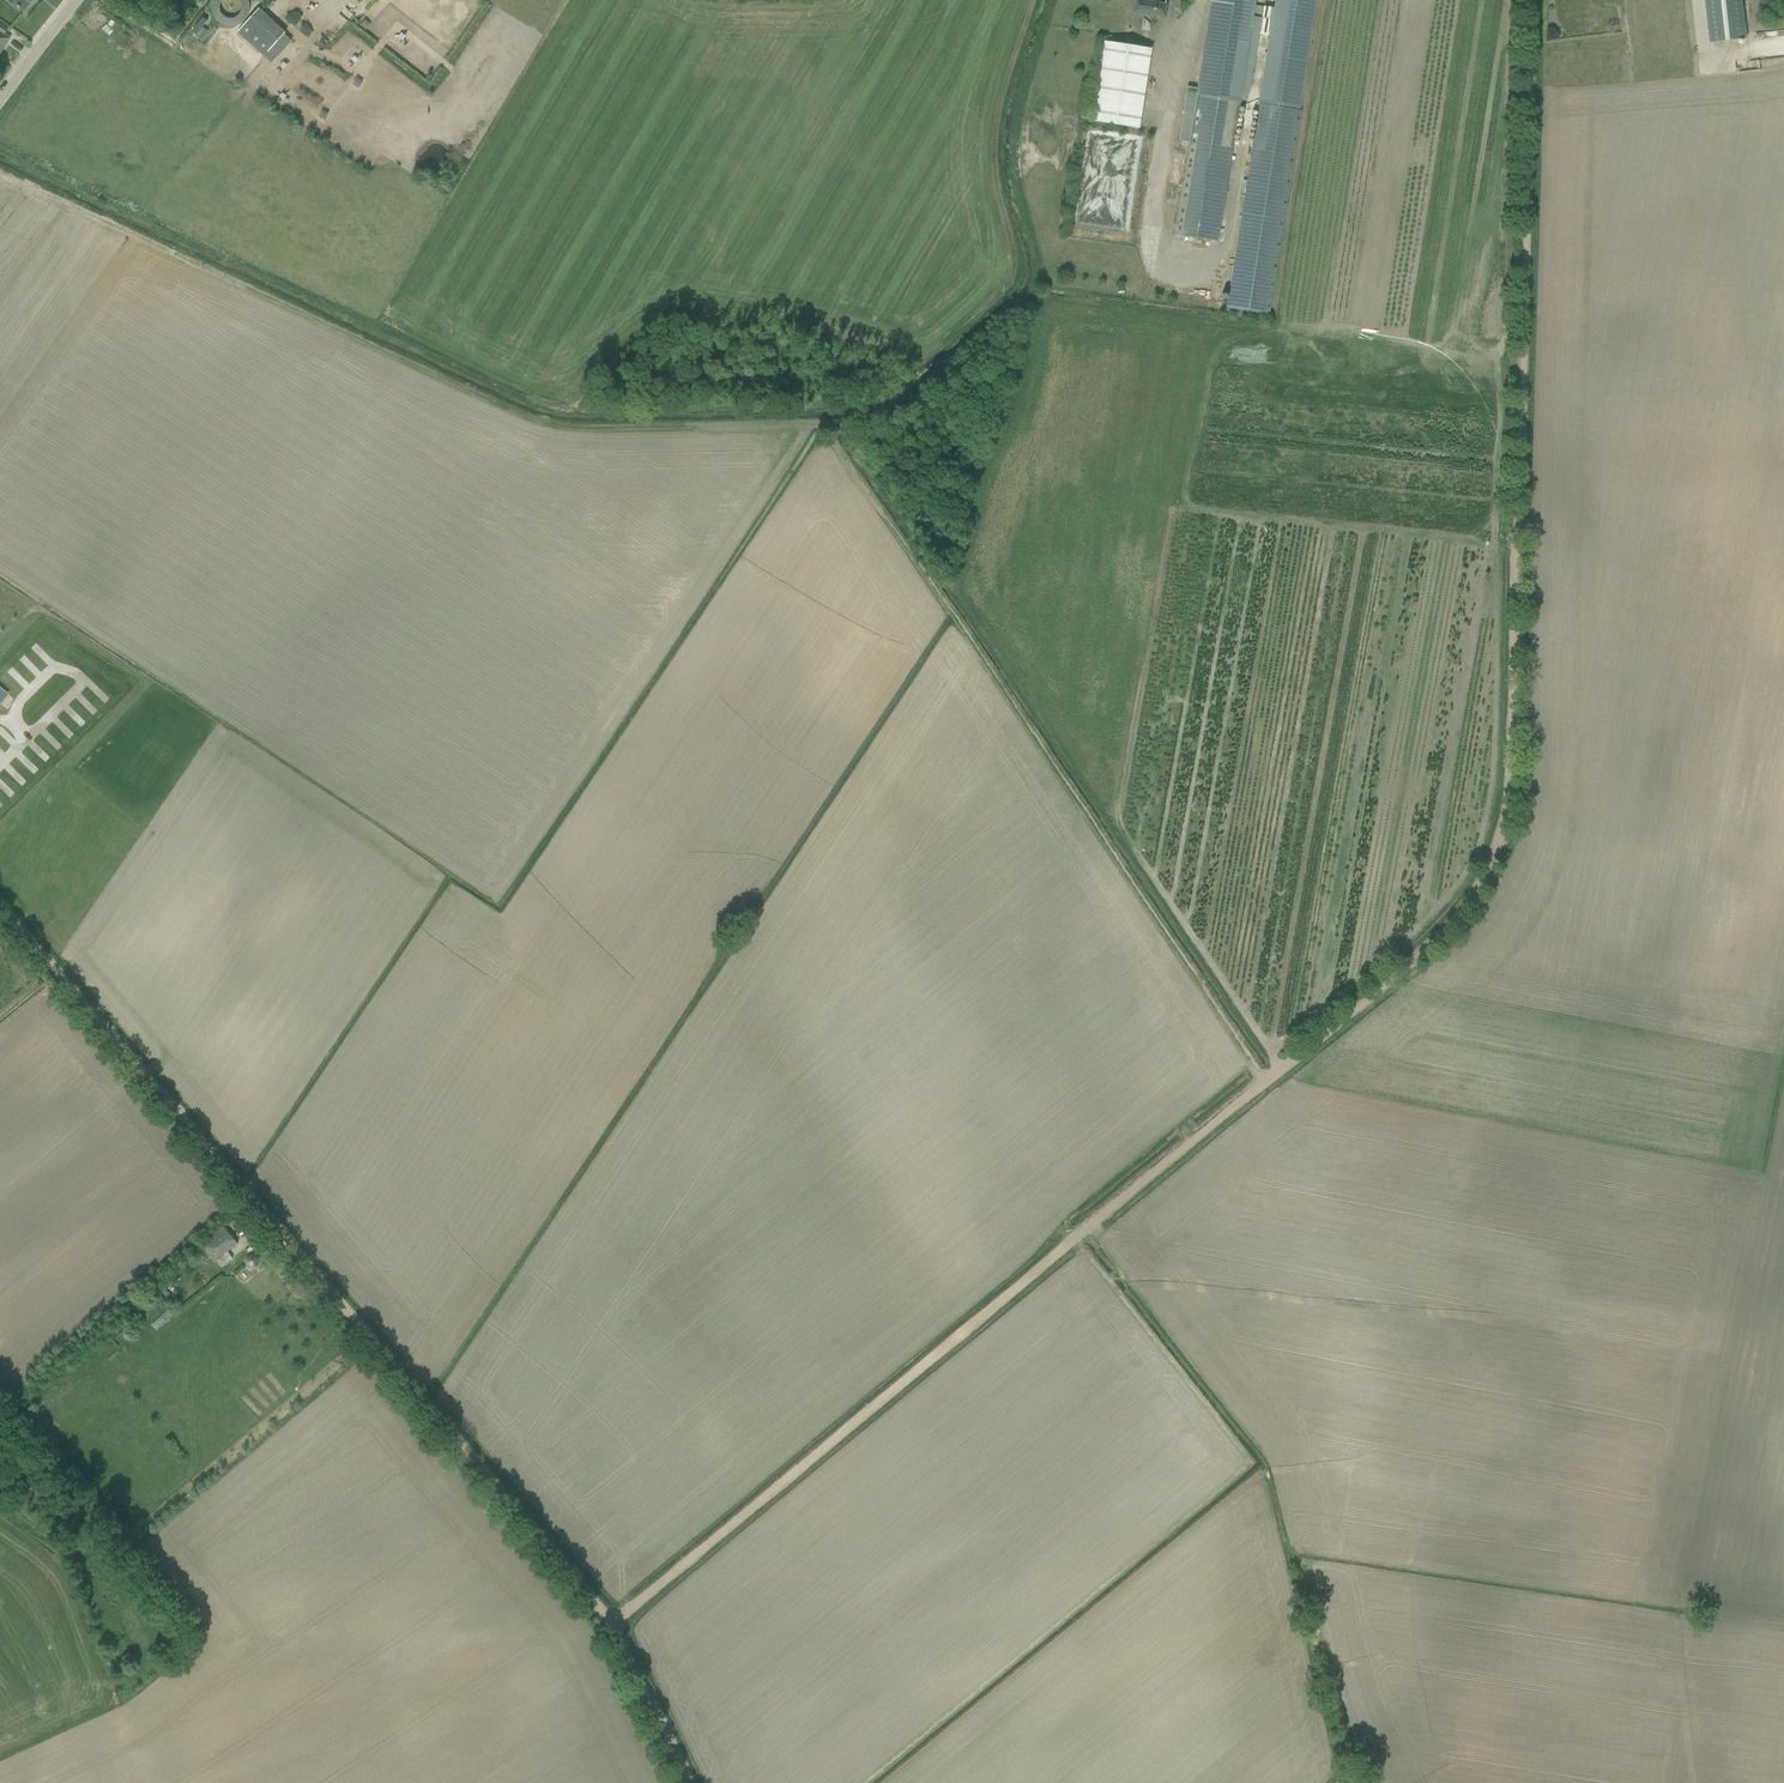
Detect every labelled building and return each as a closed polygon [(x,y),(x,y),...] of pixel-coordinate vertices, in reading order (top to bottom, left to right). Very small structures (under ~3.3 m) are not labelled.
[(9,0),(24,12),(34,0),(9,0)] [(1166,19),(1169,3),(1149,0),(1135,0),(1133,14),(1166,19)] [(1188,142),(1174,234),(1218,241),(1240,106),(1244,107),(1245,101),(1239,100),(1255,0),(1212,0),(1198,88),(1187,86),(1178,140),(1188,142)] [(1227,308),(1269,315),(1302,111),(1299,110),(1316,0),(1276,0),(1227,308)] [(1711,42),(1746,38),(1742,0),(1706,0),(1711,42)] [(275,44),(249,19),(238,32),(264,56),(275,44)] [(10,37),(0,31),(0,54),(10,37)] [(1104,42),(1095,100),(1092,120),(1139,127),(1151,49),(1104,42)] [(206,1241),(211,1247),(219,1257),(237,1243),(223,1226),(206,1241)]
